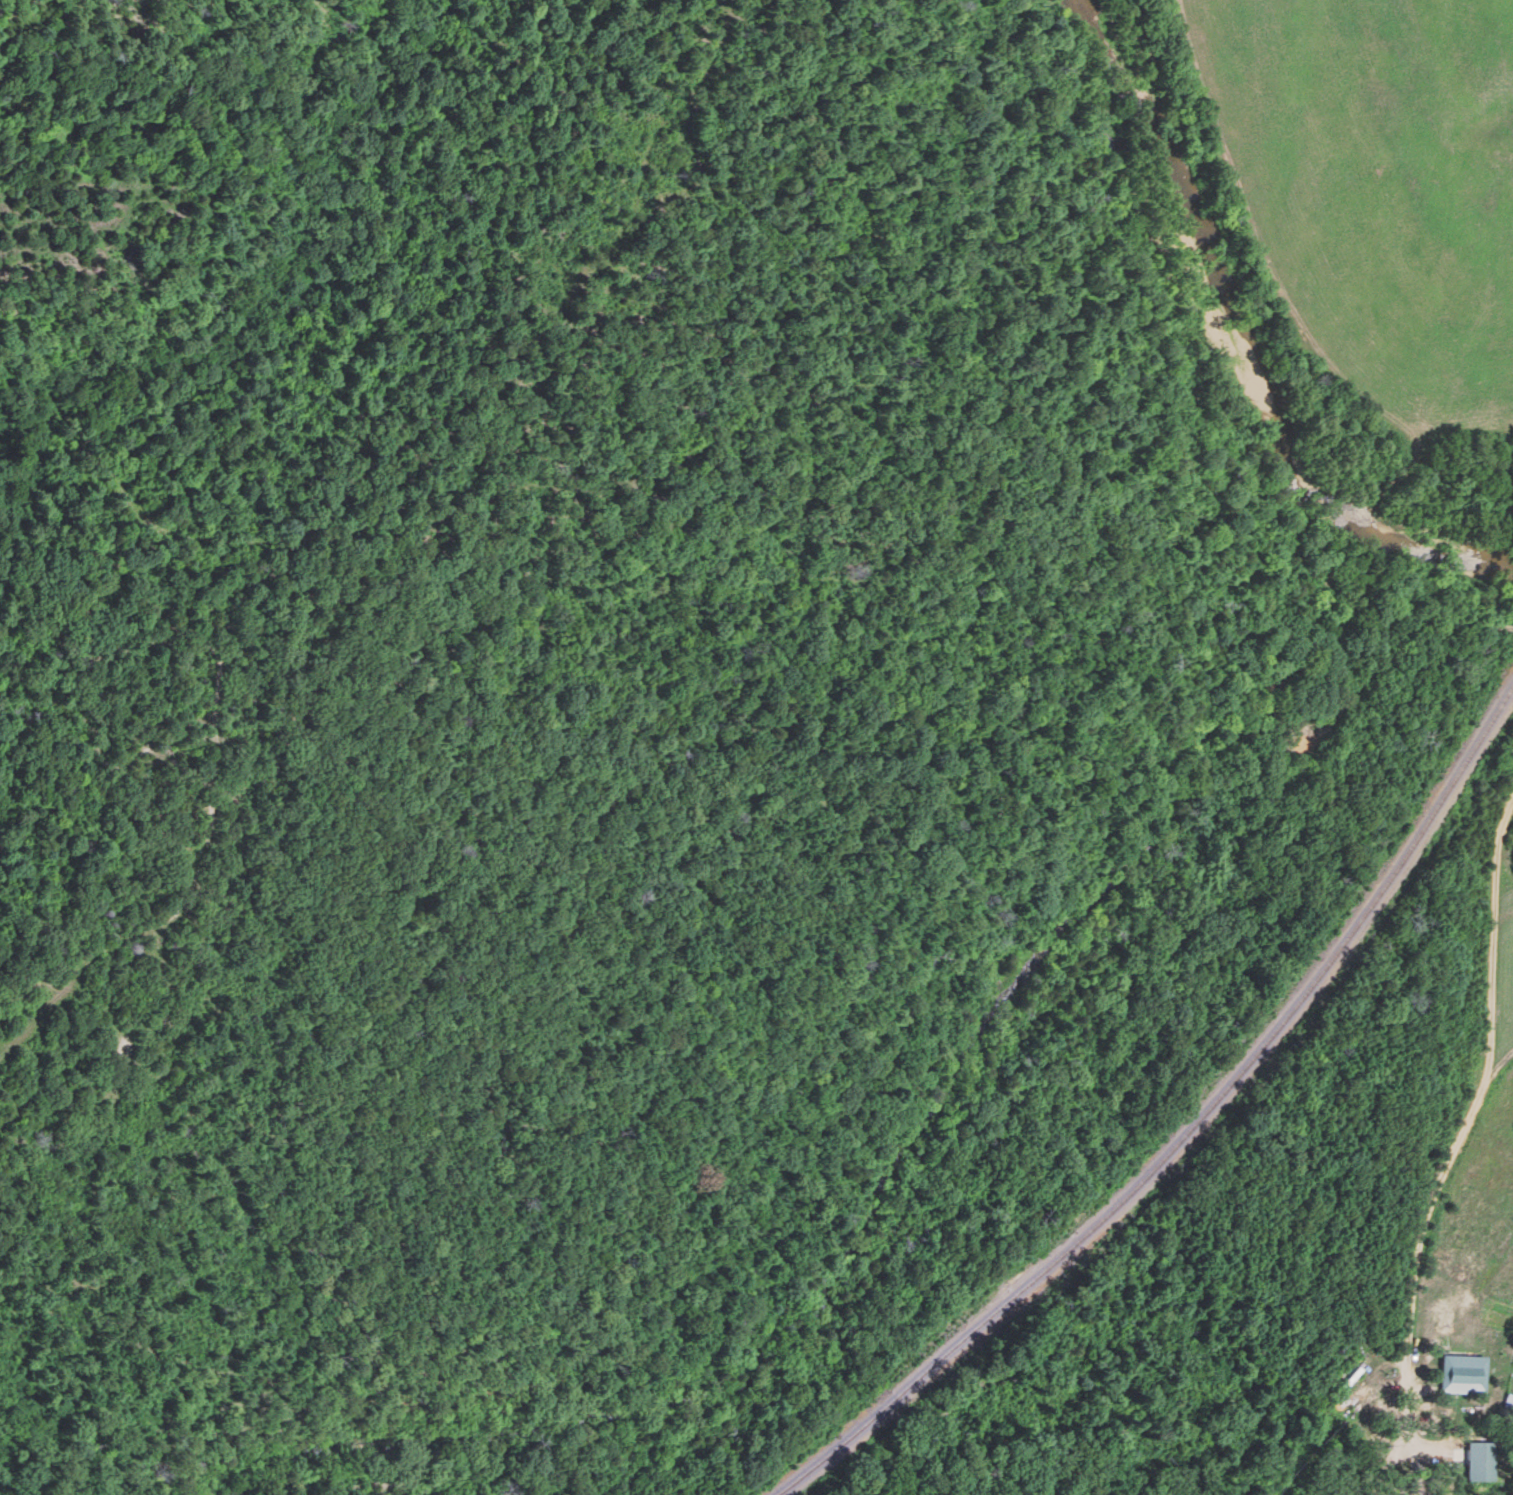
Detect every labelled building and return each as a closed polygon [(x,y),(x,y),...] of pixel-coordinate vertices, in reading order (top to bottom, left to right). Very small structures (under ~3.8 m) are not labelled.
[(1449,1365),(1449,1385),(1477,1385),(1477,1365),(1449,1365)]
